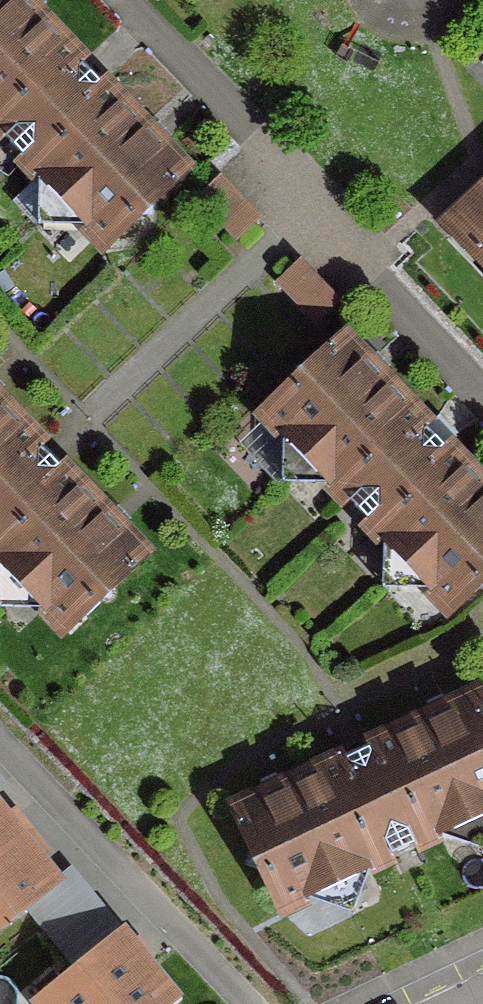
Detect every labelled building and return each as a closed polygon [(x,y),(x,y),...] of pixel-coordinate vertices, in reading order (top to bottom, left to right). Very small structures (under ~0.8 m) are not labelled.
[(18,158),(15,161),(33,180),(47,181),(79,214),(79,229),(98,248),(133,216),(146,216),(146,203),(181,170),(98,82),(95,85),(77,66),(80,64),(20,0),(0,0),(0,140),(18,158)] [(477,195),(443,226),(481,266),(481,274),(482,274),(482,189),(477,195)] [(274,283),(312,324),(333,304),(295,264),(274,283)] [(439,448),(421,430),(424,427),(341,339),(306,372),(293,371),(293,385),(258,418),(277,437),(291,438),(324,472),(323,486),(342,505),(345,502),(363,521),(360,524),(378,544),(392,544),(424,577),(424,591),(443,612),(477,579),(482,579),(482,489),(442,446),(439,448)] [(7,563),(39,597),(39,612),(57,632),(92,599),(105,599),(105,586),(140,553),(60,468),(56,465),(54,468),(36,450),(39,447),(0,406),(0,563),(7,563)] [(340,756),(230,808),(250,851),(246,864),(259,868),(279,911),(304,900),(308,886),(351,866),(365,871),(388,860),(387,856),(410,845),(411,849),(436,837),(441,824),(482,804),(482,717),(472,694),(363,746),(364,749),(341,760),(340,756)] [(33,857),(12,830),(0,815),(0,924),(53,881),(33,857)] [(169,1001),(116,935),(34,1002),(36,1003),(165,1003),(169,1001)]
